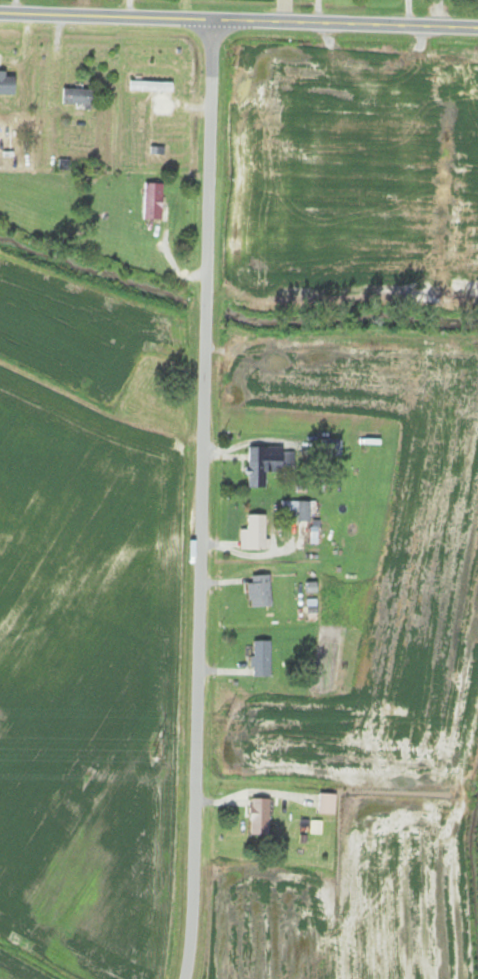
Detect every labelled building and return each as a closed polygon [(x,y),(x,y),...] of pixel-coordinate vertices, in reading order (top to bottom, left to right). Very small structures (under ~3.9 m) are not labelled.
[(141,91),(141,99),(163,99),(163,92),(172,92),(172,73),(136,73),(136,91),(141,91)] [(0,74),(0,93),(13,93),(13,74),(0,74)] [(61,104),(92,104),(92,88),(61,88),(61,104)] [(161,183),(142,183),(142,219),(160,219),(161,183)] [(266,453),(266,446),(247,446),(246,487),(264,487),(264,472),(280,473),(280,465),(292,465),(292,453),(266,453)] [(308,522),(308,501),(279,501),(279,515),(287,515),(287,522),(308,522)] [(264,549),(264,514),(246,514),(246,529),(239,529),(239,549),(264,549)] [(248,606),(268,606),(268,575),(248,575),(248,606)] [(269,641),(251,641),(251,677),(269,677),(269,641)] [(335,794),(317,794),(317,814),(335,814),(335,794)] [(267,836),(267,798),(249,798),(249,836),(267,836)]
